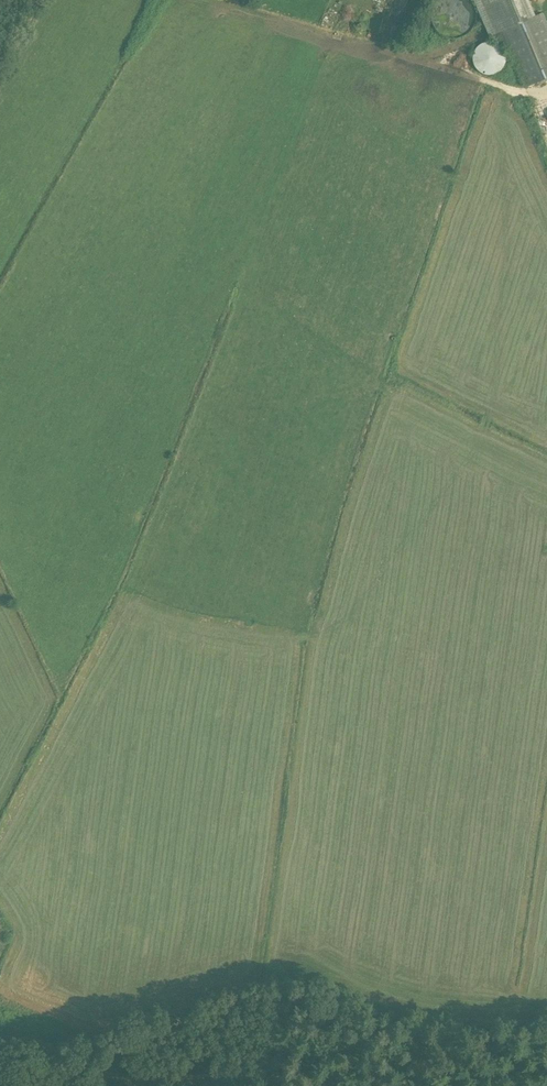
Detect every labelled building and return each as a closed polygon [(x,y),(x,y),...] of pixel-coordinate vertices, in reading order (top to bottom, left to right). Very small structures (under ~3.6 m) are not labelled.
[(441,5),(433,12),(449,31),(455,26),(458,29),(478,12),(467,0),(439,0),(438,1),(441,5)] [(534,16),(527,0),(477,0),(492,38),(504,48),(507,47),(524,88),(546,78),(546,21),(543,12),(534,16)] [(479,71),(483,74),(488,75),(494,74),(498,72),(502,68),(505,64),(506,59),(505,54),(503,49),(500,45),(495,42),(490,41),(485,42),(480,44),(476,48),(474,52),(473,57),(473,62),(475,67),(479,71)]
